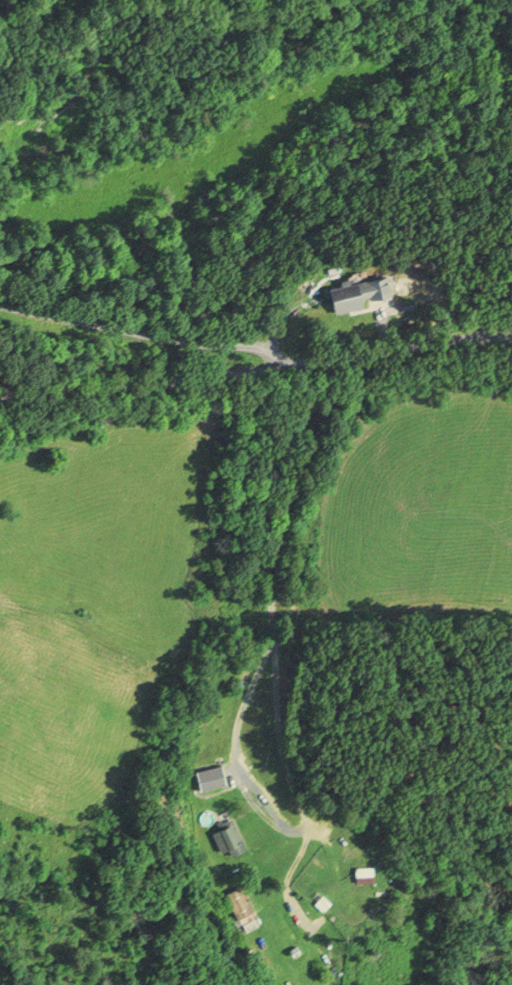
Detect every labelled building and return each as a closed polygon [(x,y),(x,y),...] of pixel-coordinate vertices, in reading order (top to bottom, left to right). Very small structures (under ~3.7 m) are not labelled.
[(338,287),(341,311),(369,307),(368,294),(365,294),(363,283),(338,287)] [(224,852),(231,849),(235,857),(249,850),(234,819),(213,829),(224,852)] [(377,883),(377,866),(360,866),(360,883),(377,883)] [(257,914),(246,886),(229,893),(240,921),(257,914)]
